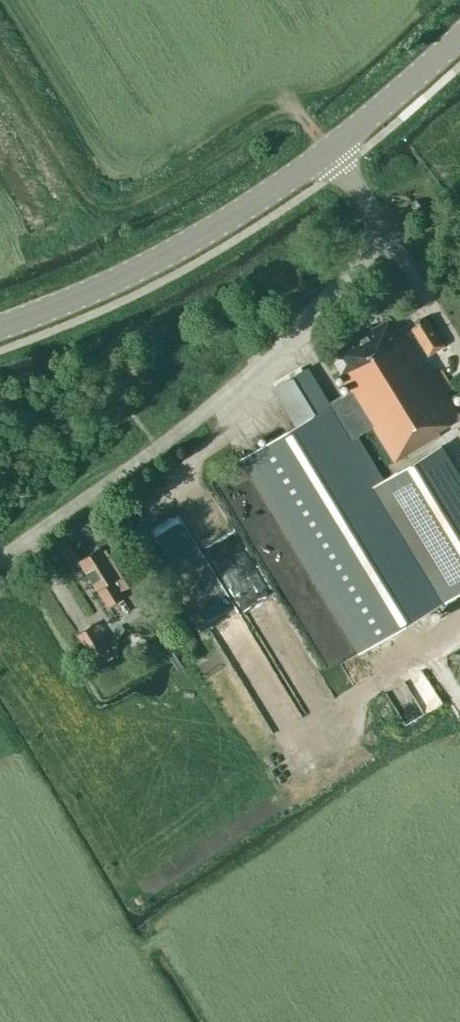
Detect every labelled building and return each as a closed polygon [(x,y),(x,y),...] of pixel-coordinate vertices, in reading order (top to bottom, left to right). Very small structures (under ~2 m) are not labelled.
[(297,425),(240,459),(357,653),(459,590),(459,482),(439,447),(383,480),(354,432),(370,423),(394,462),(422,445),(440,434),(438,431),(459,417),(459,416),(429,364),(423,368),(406,341),(415,335),(428,354),(443,345),(426,318),(411,327),(411,328),(402,334),(391,317),(329,354),(351,391),(351,392),(329,405),(306,368),(274,387),(297,425)] [(183,515),(162,524),(193,592),(213,583),(183,515)] [(100,547),(79,560),(97,589),(97,588),(108,606),(122,597),(119,591),(138,579),(115,542),(102,550),(100,547)] [(76,633),(91,656),(106,647),(91,624),(76,633)]
